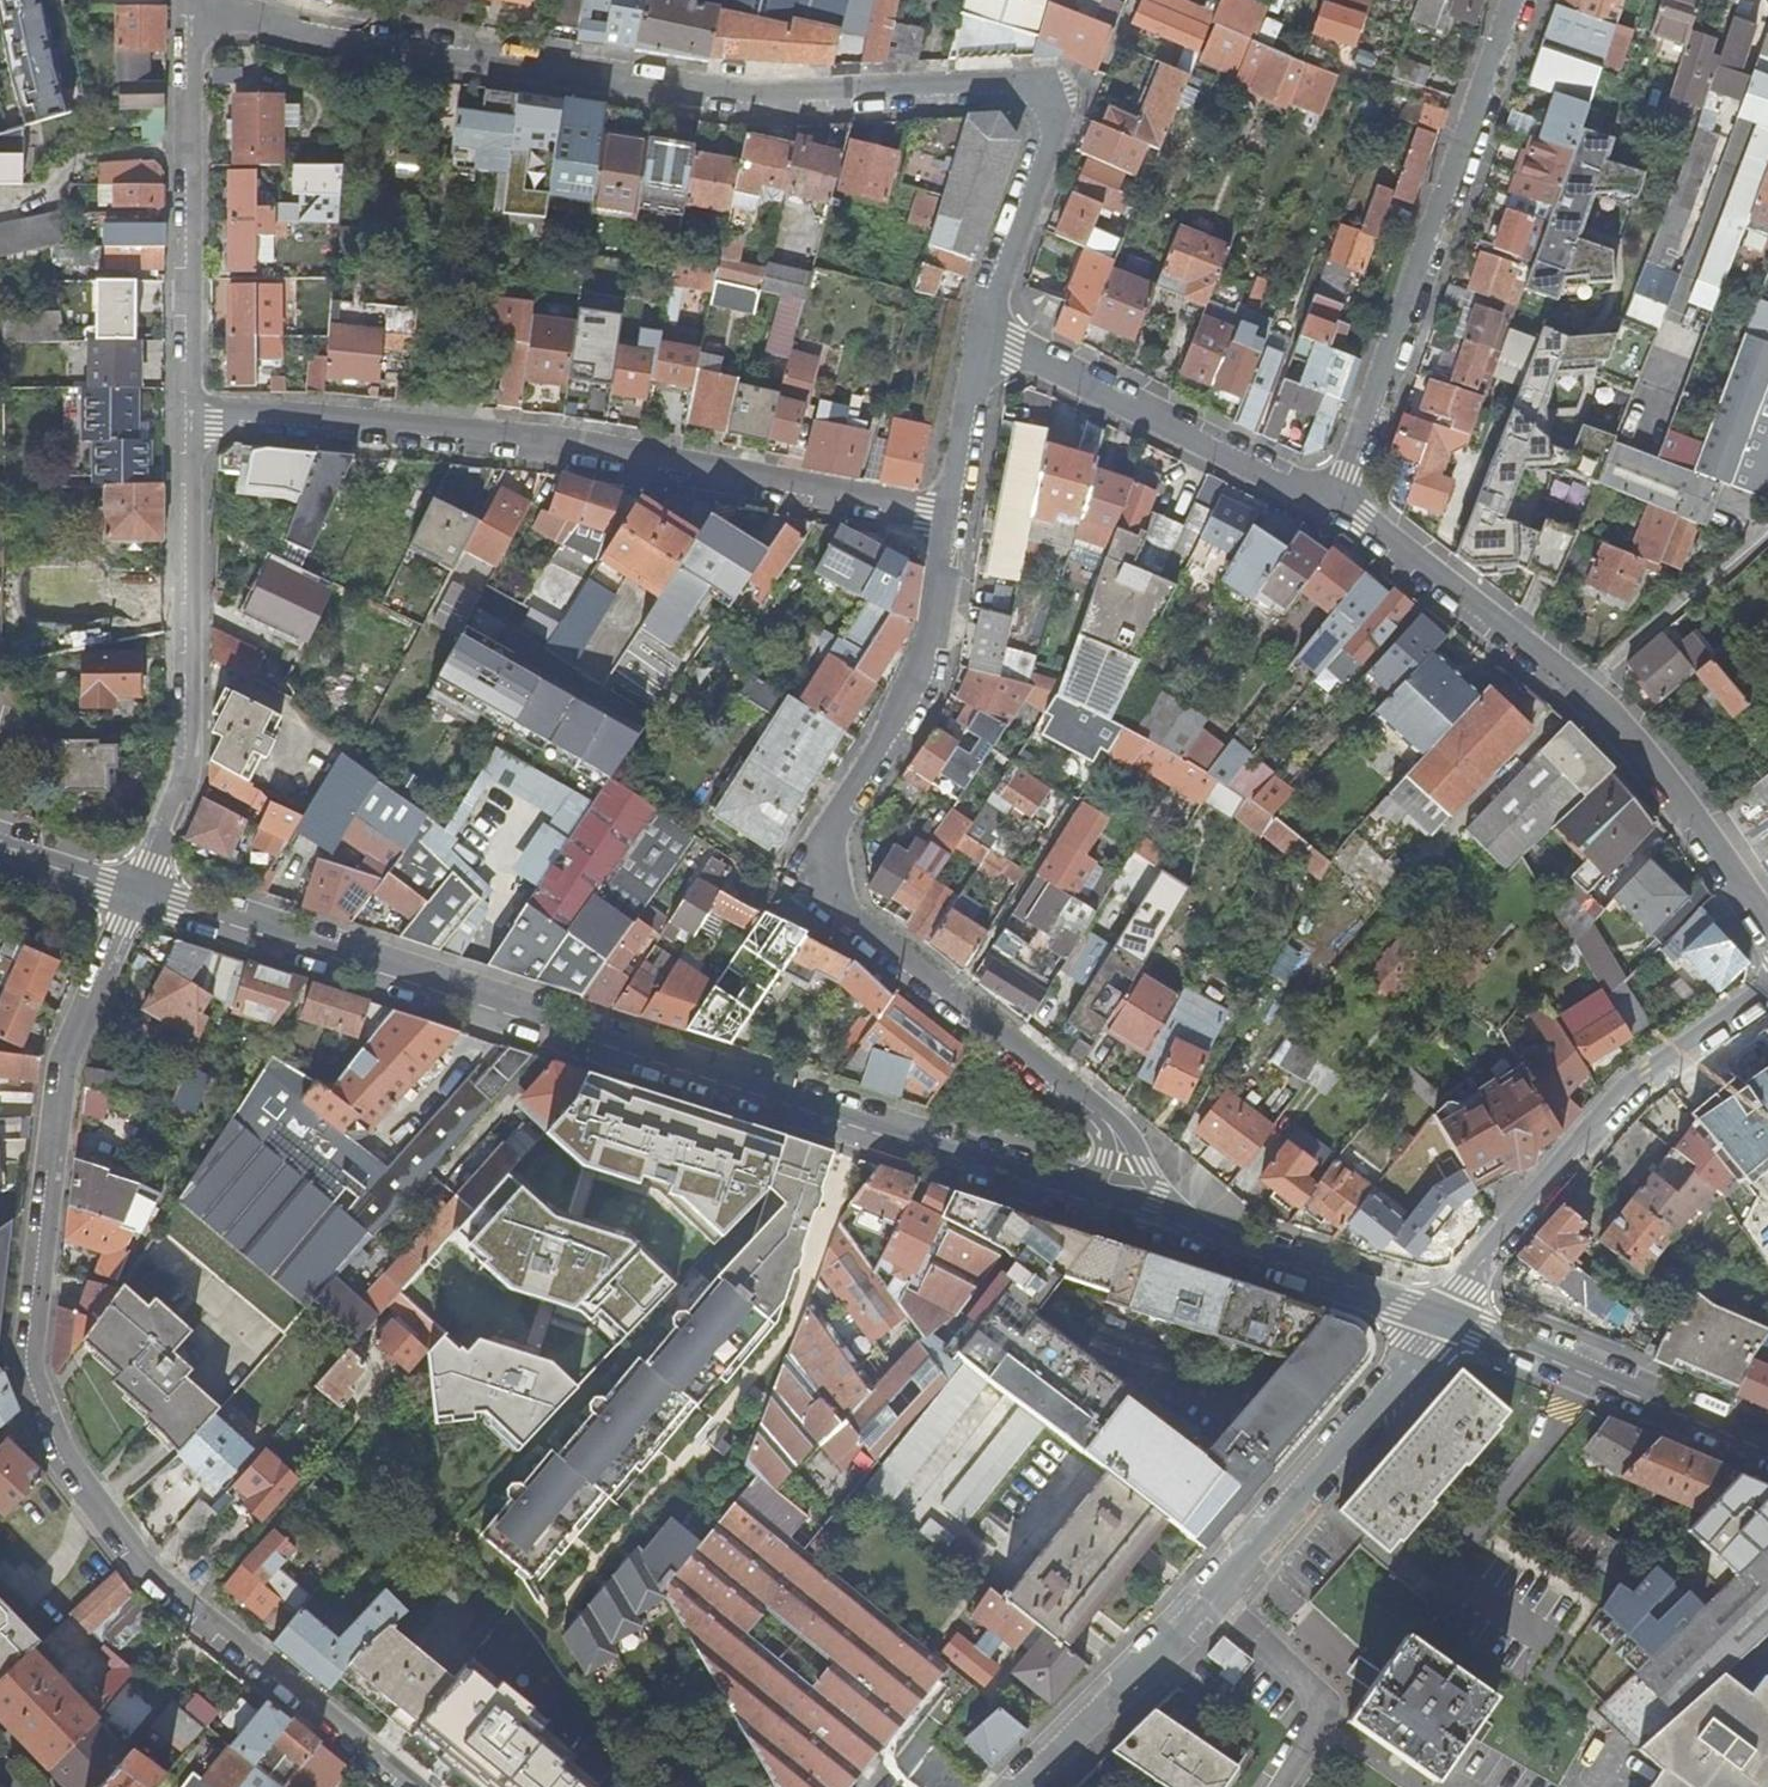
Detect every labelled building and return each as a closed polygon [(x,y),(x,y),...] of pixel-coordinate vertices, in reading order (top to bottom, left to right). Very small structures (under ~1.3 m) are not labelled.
[(68,115),(63,97),(69,95),(53,38),(49,39),(43,10),(47,9),(46,0),(0,0),(0,17),(4,16),(11,50),(6,51),(21,108),(27,106),(32,125),(68,115)] [(550,24),(579,29),(584,0),(554,0),(550,24)] [(609,8),(601,46),(615,48),(617,41),(636,44),(645,0),(610,0),(609,8)] [(636,44),(634,51),(709,62),(710,59),(720,10),(692,3),(693,0),(645,0),(636,44)] [(743,60),(756,0),(722,0),(722,2),(720,10),(710,59),(715,59),(743,60)] [(783,62),(797,0),(756,0),(743,60),(783,62)] [(814,64),(821,29),(841,33),(849,0),(797,0),(783,62),(814,64)] [(862,64),(885,63),(894,22),(899,0),(876,0),(862,64)] [(959,23),(962,11),(965,0),(946,0),(941,18),(959,23)] [(1040,34),(1050,0),(965,0),(962,11),(1040,34)] [(1040,34),(1033,56),(1060,54),(1098,71),(1128,0),(1050,0),(1040,34)] [(1143,0),(1144,1),(1210,29),(1213,22),(1216,14),(1187,1),(1186,0),(1143,0)] [(1216,14),(1213,22),(1253,41),(1256,43),(1264,20),(1267,15),(1268,11),(1244,0),(1222,0),(1216,14)] [(1313,30),(1358,45),(1373,0),(1324,0),(1313,30)] [(1483,0),(1419,0),(1412,22),(1445,33),(1451,19),(1473,26),(1483,0)] [(1557,4),(1617,26),(1622,10),(1612,6),(1614,0),(1558,0),(1557,4)] [(1622,10),(1625,0),(1614,0),(1612,6),(1622,10)] [(1662,45),(1659,57),(1681,64),(1688,45),(1691,34),(1694,25),(1702,0),(1663,0),(1653,34),(1664,38),(1662,45)] [(1133,24),(1201,52),(1210,29),(1144,1),(1133,24)] [(1556,95),(1541,140),(1574,152),(1582,129),(1594,94),(1601,75),(1605,61),(1617,26),(1557,4),(1528,85),(1556,95)] [(591,5),(586,43),(601,46),(609,8),(591,5)] [(165,49),(165,7),(117,7),(118,109),(133,109),(134,109),(153,109),(165,109),(165,84),(149,84),(149,49),(165,49)] [(53,38),(47,9),(43,10),(49,39),(53,38)] [(0,17),(0,24),(6,51),(11,50),(4,16),(0,17)] [(918,27),(900,23),(894,22),(885,63),(917,62),(924,34),(917,32),(918,27)] [(1716,32),(1694,25),(1691,34),(1688,45),(1681,64),(1675,84),(1677,85),(1707,96),(1714,74),(1704,71),(1713,42),(1716,32)] [(1633,30),(1617,26),(1605,61),(1622,66),(1633,30)] [(1667,270),(1718,137),(1708,133),(1719,100),(1740,108),(1749,81),(1738,77),(1752,33),(1731,26),(1714,74),(1707,96),(1696,128),(1685,162),(1672,200),(1670,199),(1634,293),(1667,306),(1679,274),(1667,270)] [(834,66),(841,33),(821,29),(814,64),(813,67),(834,66)] [(1757,126),(1698,282),(1711,287),(1703,310),(1713,313),(1745,230),(1767,169),(1767,29),(1749,81),(1740,108),(1736,118),(1757,126)] [(1664,38),(1653,34),(1650,41),(1662,45),(1664,38)] [(636,44),(617,41),(615,48),(634,51),(636,44)] [(1256,44),(1256,43),(1253,41),(1236,85),(1287,108),(1305,65),(1301,62),(1270,50),(1256,44)] [(1335,55),(1308,43),(1301,62),(1305,65),(1329,72),(1335,55)] [(1191,76),(1200,55),(1187,50),(1179,71),(1191,76)] [(1431,72),(1398,61),(1393,77),(1426,88),(1431,72)] [(1153,97),(1167,66),(1162,63),(1137,116),(1111,104),(1109,110),(1140,124),(1147,109),(1143,107),(1148,95),(1153,97)] [(1147,146),(1160,151),(1191,76),(1179,71),(1167,66),(1153,97),(1148,95),(1143,107),(1147,109),(1140,124),(1109,110),(1102,126),(1147,146)] [(282,127),(282,106),(283,98),(241,97),(241,68),(213,68),(213,97),(236,98),(236,121),(230,120),(229,139),(235,140),(235,166),(282,167),(282,127)] [(1206,78),(1194,73),(1185,94),(1198,99),(1206,78)] [(517,113),(519,95),(487,91),(483,115),(458,112),(454,168),(509,174),(515,125),(517,113)] [(517,113),(515,125),(509,174),(504,215),(547,219),(563,100),(520,94),(519,95),(517,113)] [(63,97),(68,115),(74,113),(69,95),(63,97)] [(1408,102),(1391,95),(1389,101),(1406,107),(1408,102)] [(1404,119),(1419,125),(1426,104),(1411,99),(1404,119)] [(1418,183),(1424,166),(1438,127),(1443,129),(1449,111),(1426,104),(1419,125),(1397,185),(1392,198),(1411,204),(1418,183)] [(576,152),(582,107),(566,105),(560,150),(576,152)] [(27,106),(21,108),(26,127),(32,125),(27,106)] [(300,107),(282,106),(282,127),(299,127),(300,107)] [(153,109),(134,109),(134,125),(142,125),(153,125),(153,109)] [(1541,121),(1513,111),(1507,127),(1535,138),(1541,121)] [(1191,123),(1185,115),(1175,117),(1171,127),(1177,135),(1188,133),(1191,123)] [(1015,142),(996,117),(964,119),(942,198),(928,246),(972,262),(1015,142)] [(942,198),(964,119),(916,121),(900,185),(942,198)] [(1095,123),(1090,121),(1078,152),(1082,154),(1095,123)] [(1133,176),(1147,146),(1102,126),(1095,123),(1082,154),(1133,176)] [(832,199),(852,124),(833,125),(828,144),(821,143),(820,149),(807,146),(809,140),(797,137),(795,146),(784,192),(793,195),(791,203),(828,212),(831,204),(832,199)] [(142,141),(153,141),(153,125),(142,125),(142,141)] [(649,134),(604,127),(603,136),(648,143),(649,134)] [(24,128),(11,132),(7,133),(0,135),(0,185),(25,185),(24,128)] [(1638,198),(1646,174),(1607,162),(1615,139),(1582,129),(1574,152),(1561,189),(1534,262),(1525,289),(1558,301),(1565,279),(1586,278),(1586,283),(1614,282),(1612,251),(1580,238),(1596,192),(1619,192),(1638,198)] [(737,262),(739,256),(752,191),(782,198),(784,192),(795,146),(747,135),(741,162),(730,214),(720,260),(725,261),(722,278),(760,286),(764,269),(746,265),(737,262)] [(593,207),(638,213),(648,145),(648,143),(603,136),(593,207)] [(1535,138),(1521,176),(1561,189),(1574,152),(1541,140),(1535,138)] [(885,201),(897,154),(852,143),(840,190),(885,201)] [(638,214),(683,222),(685,206),(695,154),(648,145),(638,213),(638,214)] [(741,162),(695,154),(685,206),(730,214),(741,162)] [(418,179),(420,157),(403,155),(401,177),(418,179)] [(1090,159),(1057,236),(1087,249),(1115,261),(1124,238),(1095,226),(1100,214),(1111,219),(1114,211),(1125,216),(1134,197),(1118,191),(1125,174),(1090,159)] [(102,164),(101,185),(114,185),(115,185),(165,185),(165,173),(152,165),(102,164)] [(1424,166),(1418,183),(1423,185),(1429,168),(1424,166)] [(231,171),(231,222),(288,223),(339,224),(343,167),(295,167),(294,196),(301,196),(301,205),(274,205),(274,209),(257,208),(257,172),(231,171)] [(1745,230),(1767,239),(1767,169),(1745,230)] [(1500,230),(1498,236),(1494,247),(1534,262),(1561,189),(1521,176),(1516,174),(1509,194),(1514,195),(1509,210),(1507,209),(1500,230)] [(1132,188),(1143,193),(1147,182),(1136,178),(1132,188)] [(1377,237),(1392,198),(1397,185),(1383,180),(1364,233),(1341,224),(1328,260),(1316,292),(1315,295),(1340,304),(1352,270),(1362,273),(1376,237),(1377,237)] [(114,185),(101,185),(102,202),(114,202),(114,185)] [(152,214),(165,214),(165,185),(115,185),(115,205),(152,205),(152,214)] [(931,221),(937,201),(920,195),(909,232),(929,238),(933,222),(931,221)] [(1367,200),(1354,195),(1347,214),(1359,219),(1367,200)] [(638,213),(593,207),(592,214),(637,221),(638,214),(638,213)] [(65,243),(62,212),(0,226),(0,257),(65,243)] [(502,228),(546,233),(547,219),(504,215),(503,219),(502,228)] [(75,221),(74,248),(99,248),(99,222),(75,221)] [(275,237),(288,237),(288,223),(231,222),(231,271),(256,272),(256,265),(256,237),(269,237),(275,237)] [(370,223),(341,223),(340,254),(369,255),(370,223)] [(1156,287),(1207,307),(1209,302),(1233,244),(1181,223),(1179,230),(1156,287)] [(106,225),(106,248),(164,248),(164,224),(106,225)] [(1492,234),(1498,236),(1500,230),(1494,228),(1492,234)] [(256,237),(256,265),(274,265),(275,237),(269,237),(256,237)] [(1482,252),(1468,290),(1518,308),(1525,289),(1534,262),(1494,247),(1486,245),(1483,252),(1482,252)] [(943,270),(966,278),(972,262),(928,246),(914,292),(934,297),(943,270)] [(57,263),(105,264),(106,248),(99,248),(74,248),(65,248),(55,248),(57,263)] [(106,248),(105,264),(105,268),(164,268),(164,248),(106,248)] [(1087,249),(1066,301),(1054,330),(1081,343),(1090,322),(1111,270),(1115,261),(1087,249)] [(663,273),(673,275),(675,264),(632,255),(631,262),(630,267),(663,273)] [(748,258),(739,256),(737,262),(746,265),(748,258)] [(1319,257),(1307,289),(1316,292),(1328,260),(1319,257)] [(685,349),(688,330),(673,327),(679,293),(675,286),(713,292),(715,281),(718,270),(675,264),(673,275),(669,299),(654,381),(693,387),(700,356),(700,352),(685,349)] [(831,272),(814,268),(810,282),(805,302),(799,324),(817,330),(831,272)] [(1156,288),(1111,270),(1090,322),(1098,325),(1135,340),(1156,288)] [(810,282),(765,271),(760,292),(786,298),(805,302),(810,282)] [(1696,460),(1692,471),(1719,482),(1760,497),(1763,498),(1763,497),(1767,484),(1767,271),(1696,460)] [(618,287),(620,278),(602,275),(601,284),(618,287)] [(1269,282),(1257,278),(1243,315),(1238,327),(1249,331),(1269,282)] [(711,304),(755,314),(758,300),(760,292),(715,281),(713,292),(711,304)] [(1513,318),(1514,319),(1518,308),(1468,290),(1451,284),(1445,301),(1465,307),(1475,311),(1466,339),(1491,348),(1501,352),(1509,329),(1513,318)] [(231,285),(231,335),(281,336),(280,285),(231,285)] [(1035,321),(1054,330),(1066,301),(1026,286),(1024,293),(1035,321)] [(1316,292),(1307,289),(1297,317),(1305,321),(1315,295),(1316,292)] [(1656,334),(1662,318),(1667,306),(1634,293),(1623,321),(1656,334)] [(1351,324),(1371,331),(1376,317),(1340,304),(1315,295),(1305,321),(1303,327),(1300,336),(1300,337),(1354,358),(1361,360),(1363,353),(1344,345),(1351,324)] [(772,353),(790,357),(799,324),(805,302),(786,298),(784,305),(772,353)] [(410,382),(414,333),(385,331),(387,304),(332,300),(327,361),(326,374),(410,382)] [(1202,318),(1236,332),(1238,327),(1243,315),(1209,302),(1207,307),(1202,318)] [(493,409),(521,412),(521,410),(529,344),(530,344),(531,339),(534,319),(535,308),(492,304),(488,339),(508,342),(502,392),(495,392),(493,409)] [(1475,311),(1465,307),(1455,336),(1457,336),(1466,339),(1475,311)] [(1236,332),(1202,318),(1180,373),(1214,387),(1231,343),(1236,332)] [(530,344),(525,381),(567,387),(576,326),(576,324),(534,319),(531,339),(530,344)] [(1583,425),(1575,445),(1547,434),(1545,408),(1559,373),(1595,369),(1596,377),(1600,378),(1633,393),(1656,334),(1623,321),(1618,335),(1617,334),(1572,339),(1544,328),(1539,340),(1509,329),(1501,352),(1494,372),(1522,383),(1456,554),(1481,575),(1498,574),(1498,565),(1511,564),(1527,570),(1555,585),(1560,572),(1578,532),(1546,520),(1541,534),(1503,519),(1524,464),(1529,465),(1530,462),(1564,475),(1566,469),(1599,482),(1615,441),(1616,438),(1583,425)] [(1293,334),(1300,336),(1303,327),(1297,324),(1293,334)] [(621,332),(576,326),(567,387),(567,388),(611,393),(621,332)] [(631,328),(621,327),(621,332),(611,393),(645,397),(652,353),(628,349),(631,328)] [(1249,331),(1238,327),(1236,332),(1231,343),(1260,355),(1262,349),(1266,338),(1249,331)] [(1452,352),(1457,336),(1455,336),(1435,328),(1429,343),(1452,352)] [(1293,338),(1270,329),(1266,338),(1262,349),(1286,358),(1293,338)] [(704,333),(688,330),(685,349),(700,352),(704,333)] [(281,362),(281,336),(231,335),(231,386),(256,386),(256,361),(281,362)] [(1452,381),(1466,339),(1457,336),(1452,352),(1443,378),(1452,381)] [(1339,399),(1354,358),(1300,337),(1284,379),(1326,394),(1339,399)] [(91,340),(92,387),(138,387),(140,387),(139,339),(91,340)] [(1466,339),(1452,381),(1477,390),(1491,348),(1466,339)] [(1260,355),(1231,343),(1214,387),(1243,399),(1260,355)] [(1481,391),(1480,395),(1485,397),(1494,372),(1501,352),(1491,348),(1477,390),(1481,391)] [(1286,358),(1262,349),(1260,355),(1243,399),(1234,421),(1258,433),(1286,358)] [(685,423),(727,433),(739,382),(739,380),(719,376),(723,361),(700,356),(693,387),(685,423)] [(1354,358),(1339,399),(1346,402),(1361,360),(1354,358)] [(307,391),(325,393),(326,374),(327,361),(310,359),(307,391)] [(814,366),(789,360),(780,394),(768,438),(794,445),(814,366)] [(272,379),(271,392),(286,393),(286,379),(272,379)] [(1290,404),(1318,414),(1326,394),(1284,379),(1263,435),(1276,442),(1290,404)] [(1436,415),(1433,424),(1471,437),(1479,413),(1485,397),(1480,395),(1434,380),(1423,410),(1436,415)] [(780,394),(739,382),(727,433),(767,443),(768,438),(780,394)] [(137,442),(138,387),(92,387),(85,387),(84,442),(96,442),(95,485),(105,485),(149,485),(150,442),(137,442)] [(399,390),(399,400),(407,401),(408,391),(399,390)] [(1683,393),(1678,405),(1684,407),(1689,395),(1683,393)] [(862,397),(852,394),(848,411),(858,414),(862,397)] [(1322,447),(1339,399),(1326,394),(1318,414),(1301,454),(1303,456),(1322,447)] [(855,429),(844,427),(840,426),(843,409),(820,404),(804,468),(856,478),(868,432),(855,429)] [(1678,405),(1662,447),(1687,457),(1692,445),(1683,442),(1686,434),(1685,433),(1689,424),(1690,425),(1691,419),(1690,418),(1693,410),(1684,407),(1678,405)] [(1402,513),(1407,499),(1433,424),(1404,414),(1390,453),(1402,457),(1390,495),(1388,503),(1402,513)] [(846,418),(844,427),(855,429),(857,420),(846,418)] [(888,441),(879,483),(917,490),(918,484),(930,428),(892,420),(888,441)] [(1042,540),(1070,547),(1075,529),(1094,469),(1105,430),(1088,421),(1078,455),(1046,447),(1034,509),(1031,521),(1021,571),(1034,574),(1042,540)] [(1049,430),(1015,423),(985,574),(1019,583),(1021,571),(1031,521),(1034,509),(1046,447),(1049,430)] [(1468,446),(1471,437),(1433,424),(1407,499),(1443,512),(1452,488),(1439,483),(1449,454),(1468,446)] [(879,483),(888,441),(875,439),(864,480),(879,483)] [(1711,502),(1719,482),(1692,471),(1658,458),(1615,441),(1599,482),(1652,504),(1699,523),(1703,525),(1711,502)] [(210,465),(210,476),(237,469),(236,493),(284,497),(298,502),(317,451),(234,443),(210,465)] [(1687,457),(1662,447),(1658,458),(1692,471),(1696,460),(1687,457)] [(355,455),(317,451),(298,502),(278,558),(310,573),(317,553),(319,554),(342,492),(339,491),(344,479),(346,480),(355,455)] [(1157,490),(1160,481),(1162,475),(1138,465),(1132,482),(1111,541),(1057,693),(1079,705),(1082,706),(1163,517),(1154,513),(1146,533),(1141,531),(1149,511),(1157,490)] [(1132,482),(1094,469),(1075,529),(1081,531),(1082,527),(1105,535),(1104,538),(1111,541),(1132,482)] [(584,507),(592,484),(563,475),(550,512),(542,509),(534,526),(566,542),(579,523),(584,507)] [(1184,567),(1193,551),(1200,536),(1219,497),(1226,484),(1210,476),(1183,526),(1163,517),(1082,706),(1108,720),(1114,709),(1133,669),(1184,567)] [(1544,500),(1578,507),(1583,487),(1549,480),(1544,500)] [(1167,484),(1160,481),(1157,490),(1163,493),(1167,484)] [(1751,517),(1760,497),(1719,482),(1711,502),(1719,505),(1751,517)] [(636,498),(592,484),(584,507),(579,523),(566,542),(598,558),(608,530),(616,533),(637,499),(636,498)] [(104,540),(164,541),(164,485),(149,485),(105,485),(104,540)] [(484,523),(479,521),(462,551),(495,569),(531,503),(503,488),(484,523)] [(1266,504),(1246,494),(1239,506),(1219,497),(1200,536),(1193,551),(1213,562),(1205,578),(1218,585),(1222,577),(1223,578),(1254,526),(1252,524),(1257,515),(1259,517),(1266,504)] [(1587,496),(1579,515),(1596,521),(1603,502),(1587,496)] [(600,559),(658,595),(696,535),(637,499),(616,533),(600,559)] [(462,551),(479,521),(434,500),(411,548),(453,569),(462,551)] [(1719,505),(1711,502),(1703,525),(1710,528),(1719,505)] [(1699,523),(1652,504),(1632,554),(1660,565),(1662,566),(1663,562),(1681,569),(1699,523)] [(1146,533),(1154,513),(1149,511),(1141,531),(1146,533)] [(707,516),(696,535),(658,595),(630,640),(664,662),(700,604),(720,617),(744,582),(756,564),(765,552),(707,516)] [(898,559),(838,526),(814,571),(867,602),(843,641),(864,652),(889,614),(890,612),(898,559)] [(1286,550),(1254,526),(1223,578),(1254,600),(1260,590),(1286,550)] [(756,564),(776,578),(803,539),(782,527),(765,552),(756,564)] [(1578,532),(1560,572),(1628,600),(1635,582),(1642,566),(1649,569),(1657,572),(1660,565),(1632,554),(1579,531),(1578,532)] [(1329,549),(1296,535),(1286,550),(1260,590),(1285,610),(1299,591),(1329,549)] [(1330,550),(1329,549),(1299,591),(1330,614),(1362,575),(1330,550)] [(1193,551),(1184,567),(1205,578),(1213,562),(1193,551)] [(889,614),(913,623),(919,584),(922,564),(906,558),(905,562),(899,581),(890,612),(889,614)] [(905,562),(898,559),(890,612),(899,581),(905,562)] [(763,596),(776,578),(756,564),(744,582),(763,596)] [(319,589),(271,565),(248,613),(296,637),(319,589)] [(1642,566),(1635,582),(1642,585),(1649,569),(1642,566)] [(1356,621),(1371,602),(1386,583),(1369,570),(1325,627),(1341,639),(1356,621)] [(616,593),(589,576),(560,624),(546,646),(554,651),(573,665),(616,593)] [(431,625),(458,639),(479,599),(452,585),(431,625)] [(1411,605),(1393,589),(1378,607),(1362,625),(1330,662),(1326,667),(1345,683),(1394,624),(1398,628),(1405,620),(1401,616),(1411,605)] [(1371,602),(1356,621),(1362,625),(1378,607),(1371,602)] [(981,610),(969,668),(974,670),(999,677),(1005,648),(1011,617),(981,610)] [(875,682),(913,624),(913,623),(889,614),(864,652),(853,669),(875,682)] [(1392,654),(1389,651),(1369,672),(1389,691),(1440,635),(1423,619),(1392,654)] [(292,667),(211,628),(211,659),(290,698),(292,693),(285,681),(292,667)] [(1682,657),(1675,648),(1663,633),(1628,662),(1629,662),(1661,701),(1693,675),(1694,673),(1695,672),(1682,657)] [(1682,657),(1695,672),(1711,659),(1691,634),(1675,648),(1682,657)] [(630,746),(458,639),(425,702),(592,802),(609,777),(630,746)] [(1693,675),(1730,718),(1767,688),(1767,687),(1732,642),(1711,659),(1695,672),(1694,673),(1693,675)] [(1330,662),(1307,643),(1304,647),(1326,667),(1330,662)] [(1036,656),(1005,648),(999,677),(1027,685),(1031,672),(1036,656)] [(1477,698),(1431,654),(1361,724),(1405,764),(1390,780),(1396,785),(1477,698)] [(139,695),(140,656),(85,655),(85,706),(115,706),(115,695),(139,695)] [(843,732),(875,682),(853,669),(830,655),(797,703),(843,732)] [(1108,720),(1113,723),(1122,728),(1133,734),(1136,729),(1158,691),(1162,685),(1133,669),(1114,709),(1108,720)] [(967,705),(977,712),(999,677),(974,670),(955,698),(967,705)] [(1059,680),(1031,672),(1027,685),(1032,686),(1051,691),(1055,692),(1059,680)] [(714,814),(777,856),(802,820),(790,812),(843,732),(797,703),(753,675),(740,694),(777,717),(714,814)] [(972,756),(956,745),(937,775),(961,792),(991,748),(1021,702),(1032,686),(1027,685),(999,677),(977,712),(973,719),(966,730),(965,731),(977,738),(981,741),(972,756)] [(1057,695),(1057,693),(1055,692),(1051,691),(1032,686),(1021,702),(1045,713),(1057,695)] [(1529,729),(1485,689),(1477,698),(1396,785),(1389,792),(1433,832),(1529,729)] [(218,734),(210,757),(210,760),(247,780),(258,756),(261,758),(269,741),(267,740),(279,718),(224,690),(214,713),(219,716),(212,731),(218,734)] [(1185,706),(1158,691),(1136,729),(1133,734),(1144,740),(1158,747),(1185,706)] [(1098,750),(1111,728),(1077,709),(1079,705),(1057,693),(1057,695),(1045,713),(1051,717),(1043,733),(1092,761),(1098,750)] [(977,712),(967,705),(962,712),(973,719),(977,712)] [(1207,719),(1185,706),(1158,747),(1179,758),(1192,740),(1201,728),(1207,719)] [(973,719),(962,712),(956,723),(947,736),(939,731),(935,728),(909,767),(924,776),(917,787),(926,792),(933,781),(937,775),(956,745),(957,743),(965,731),(966,730),(973,719)] [(1051,717),(1045,713),(1034,728),(1043,733),(1051,717)] [(947,736),(956,723),(948,718),(939,731),(947,736)] [(1465,830),(1508,871),(1521,857),(1552,826),(1608,774),(1610,775),(1614,771),(1566,720),(1465,830)] [(1111,728),(1098,750),(1106,754),(1122,728),(1113,723),(1111,728)] [(1216,757),(1225,745),(1201,728),(1192,740),(1216,757)] [(969,750),(977,738),(965,731),(957,743),(969,750)] [(969,750),(957,743),(956,745),(972,756),(981,741),(977,738),(969,750)] [(1251,754),(1231,738),(1225,745),(1216,757),(1203,773),(1215,780),(1225,786),(1251,754)] [(117,767),(117,740),(64,741),(65,789),(108,790),(108,767),(117,767)] [(1131,762),(1200,804),(1215,780),(1203,773),(1179,758),(1158,747),(1144,740),(1131,762)] [(1216,757),(1192,740),(1179,758),(1203,773),(1216,757)] [(1292,767),(1306,781),(1322,764),(1308,750),(1292,767)] [(321,860),(306,907),(350,921),(371,894),(415,834),(416,832),(415,831),(426,816),(342,753),(302,818),(294,830),(331,852),(341,837),(363,853),(364,862),(370,870),(367,874),(321,860)] [(1018,770),(1022,772),(1030,759),(1018,753),(1010,765),(1015,768),(1018,770)] [(1275,775),(1251,754),(1225,786),(1245,798),(1251,801),(1275,775)] [(244,800),(253,784),(254,784),(247,780),(210,760),(210,783),(244,800)] [(1022,772),(1018,770),(1015,768),(1010,765),(1006,771),(992,791),(1011,804),(1014,806),(1011,811),(1020,817),(1023,812),(1030,816),(1049,789),(1022,772)] [(924,776),(909,767),(902,777),(917,787),(924,776)] [(1609,776),(1610,775),(1608,774),(1552,826),(1585,859),(1636,805),(1609,776)] [(1727,808),(1767,871),(1767,774),(1727,808)] [(933,781),(958,798),(961,792),(937,775),(933,781)] [(1609,776),(1636,805),(1638,803),(1610,775),(1609,776)] [(657,810),(609,777),(592,802),(486,965),(534,981),(556,948),(585,910),(657,810)] [(1011,804),(992,791),(988,799),(1006,810),(1011,804)] [(247,820),(204,797),(189,834),(230,858),(231,856),(235,858),(238,853),(233,851),(247,820)] [(1235,813),(1264,831),(1272,816),(1251,801),(1245,798),(1235,813)] [(1006,810),(988,799),(970,825),(964,834),(977,842),(988,849),(995,839),(989,835),(1006,810)] [(261,828),(287,841),(294,830),(302,818),(272,803),(260,827),(261,828)] [(1057,841),(1037,874),(1095,910),(1115,877),(1104,870),(1087,896),(1078,890),(1094,864),(1083,857),(1105,818),(1082,803),(1057,841)] [(1641,804),(1638,807),(1655,826),(1657,824),(1641,804)] [(924,848),(949,811),(939,805),(905,856),(891,848),(868,884),(869,886),(890,899),(891,898),(924,848)] [(1585,859),(1603,877),(1605,878),(1655,826),(1638,807),(1636,805),(1585,859)] [(534,981),(581,996),(636,919),(647,904),(695,837),(657,810),(585,910),(556,948),(534,981)] [(970,825),(950,810),(949,811),(924,848),(941,859),(945,862),(956,846),(964,834),(970,825)] [(1296,863),(1319,882),(1329,863),(1310,847),(1272,816),(1264,831),(1261,835),(1296,863)] [(287,841),(261,828),(252,847),(277,858),(287,841)] [(1042,844),(1047,835),(1040,831),(1035,840),(1040,843),(1042,844)] [(409,926),(400,937),(442,951),(456,933),(483,899),(425,841),(423,840),(422,841),(415,834),(371,894),(409,926)] [(956,846),(980,862),(988,849),(977,842),(964,834),(956,846)] [(1157,851),(1139,839),(1130,852),(1149,864),(1157,851)] [(941,859),(924,848),(891,898),(913,912),(930,885),(935,879),(929,876),(941,859)] [(992,866),(999,856),(988,849),(980,862),(977,867),(994,878),(999,870),(992,866)] [(1082,986),(1085,988),(1120,932),(1159,870),(1149,864),(1130,852),(1115,877),(1095,910),(1067,957),(1058,971),(1082,986)] [(1018,882),(1024,872),(999,856),(992,866),(999,870),(1018,882)] [(678,927),(692,936),(696,930),(709,911),(721,892),(719,891),(729,869),(712,857),(663,932),(672,938),(678,927)] [(1569,877),(1586,894),(1603,877),(1585,859),(1569,877)] [(1612,897),(1662,943),(1697,909),(1710,896),(1699,879),(1684,895),(1648,861),(1612,897)] [(1189,888),(1159,870),(1120,932),(1150,950),(1189,888)] [(1050,947),(1067,957),(1095,910),(1037,874),(1013,911),(1055,939),(1050,947)] [(955,901),(953,904),(967,913),(973,905),(967,900),(979,881),(972,875),(960,894),(955,901)] [(1586,894),(1569,877),(1560,886),(1593,919),(1602,910),(1586,894)] [(960,894),(935,879),(930,885),(934,888),(949,898),(955,901),(960,894)] [(934,888),(930,885),(913,912),(908,918),(913,921),(934,888)] [(1593,919),(1560,886),(1555,892),(1551,897),(1547,900),(1571,939),(1573,942),(1573,943),(1577,939),(1593,919)] [(1545,892),(1551,897),(1555,892),(1550,887),(1545,892)] [(949,898),(934,888),(913,921),(908,918),(906,921),(906,922),(910,925),(908,928),(922,939),(949,898)] [(709,911),(723,918),(750,930),(762,912),(721,892),(709,911)] [(913,912),(891,898),(890,899),(884,909),(895,917),(896,914),(906,921),(908,918),(913,912)] [(955,901),(949,898),(922,939),(928,943),(929,942),(949,910),(953,904),(955,901)] [(666,918),(647,904),(636,919),(656,932),(666,918)] [(1716,991),(1746,962),(1697,909),(1662,943),(1657,948),(1667,958),(1670,956),(1675,962),(1681,956),(1716,991)] [(985,933),(949,910),(929,942),(965,965),(985,933)] [(709,911),(696,930),(712,938),(723,918),(709,911)] [(729,961),(747,973),(774,932),(781,937),(779,940),(794,948),(803,934),(804,933),(762,912),(750,930),(729,961)] [(653,937),(656,932),(636,919),(581,996),(608,1005),(628,976),(620,971),(634,952),(635,953),(648,935),(653,937)] [(1626,980),(1591,927),(1573,943),(1583,960),(1601,991),(1606,999),(1626,980)] [(1000,932),(992,945),(999,950),(1004,953),(1010,957),(1018,944),(1000,932)] [(1079,1032),(1066,1052),(1080,1063),(1095,1039),(1101,1029),(1131,980),(1150,950),(1120,932),(1085,988),(1066,1018),(1063,1023),(1079,1032)] [(1412,978),(1430,954),(1405,932),(1365,979),(1390,1000),(1412,978)] [(469,942),(456,933),(442,951),(460,957),(469,942)] [(1485,965),(1450,933),(1430,954),(1468,988),(1485,965)] [(815,972),(838,983),(853,962),(803,934),(794,948),(779,970),(808,984),(815,972)] [(6,941),(0,956),(0,958),(16,963),(23,947),(6,941)] [(1565,972),(1583,960),(1573,943),(1573,942),(1557,961),(1565,972)] [(995,955),(999,950),(992,945),(989,951),(995,955)] [(16,963),(5,990),(41,1006),(41,1005),(59,962),(23,946),(23,947),(16,963)] [(140,972),(147,957),(138,951),(130,967),(140,972)] [(252,1017),(274,1025),(305,981),(211,951),(190,983),(223,1004),(234,1008),(234,1010),(252,1017)] [(1005,970),(1012,958),(1010,957),(1004,953),(997,965),(1005,970)] [(158,981),(165,968),(147,957),(140,972),(149,976),(158,981)] [(1005,970),(997,965),(992,963),(981,981),(1032,1014),(1051,983),(1044,978),(1012,958),(1005,970)] [(747,973),(729,961),(721,973),(742,986),(749,974),(747,973)] [(645,976),(651,967),(644,962),(614,1007),(641,1015),(660,986),(645,976)] [(700,976),(676,962),(666,977),(660,986),(641,1015),(684,1029),(699,1006),(690,1003),(697,992),(692,988),(700,976)] [(835,1051),(846,1060),(891,997),(854,962),(853,962),(838,983),(870,1014),(865,1021),(860,1018),(835,1051)] [(645,976),(660,986),(666,977),(651,967),(645,976)] [(158,981),(149,976),(136,1004),(198,1041),(208,1017),(212,1019),(214,1019),(223,1004),(190,983),(165,968),(158,981)] [(1048,971),(1044,978),(1051,983),(1056,975),(1048,971)] [(1172,1004),(1131,980),(1101,1029),(1145,1056),(1172,1004)] [(359,1037),(370,1002),(313,984),(302,1019),(359,1037)] [(1624,985),(1608,1002),(1619,1021),(1628,1035),(1648,1023),(1624,985)] [(684,1029),(729,1043),(738,1031),(712,1022),(729,997),(713,986),(699,1006),(684,1029)] [(1061,1014),(1066,1018),(1085,988),(1082,986),(1075,991),(1061,1014)] [(41,1006),(5,990),(0,1001),(0,1038),(22,1048),(41,1006)] [(1588,1060),(1628,1035),(1619,1021),(1608,1002),(1606,999),(1601,991),(1561,1017),(1588,1060)] [(966,1053),(967,1051),(893,993),(891,997),(846,1060),(834,1078),(926,1108),(966,1053)] [(1540,1029),(1554,1020),(1543,1004),(1530,1013),(1540,1029)] [(237,1110),(270,1138),(303,1098),(349,1138),(366,1135),(459,1031),(393,1010),(329,1089),(272,1055),(237,1110)] [(1554,1020),(1540,1029),(1539,1030),(1547,1044),(1535,1053),(1530,1045),(1516,1054),(1521,1063),(1531,1078),(1527,1080),(1562,1132),(1580,1111),(1563,1096),(1579,1077),(1587,1072),(1554,1020)] [(1152,1085),(1174,1040),(1161,1034),(1139,1079),(1152,1085)] [(1208,1057),(1174,1040),(1152,1085),(1186,1102),(1199,1074),(1208,1057)] [(1283,1040),(1267,1061),(1290,1075),(1303,1083),(1316,1060),(1283,1040)] [(379,1192),(397,1209),(534,1055),(509,1047),(466,1098),(397,1173),(376,1154),(332,1164),(312,1185),(300,1175),(308,1166),(293,1152),(285,1161),(265,1144),(233,1116),(179,1200),(306,1306),(309,1309),(315,1302),(335,1280),(373,1237),(353,1221),(379,1192)] [(821,1067),(834,1078),(846,1060),(835,1051),(821,1067)] [(10,1078),(22,1080),(38,1082),(41,1058),(0,1053),(0,1077),(10,1078)] [(515,1104),(545,1132),(565,1109),(570,1104),(575,1099),(578,1091),(587,1072),(553,1061),(515,1104)] [(1455,1108),(1447,1102),(1435,1113),(1432,1115),(1431,1116),(1448,1145),(1465,1175),(1464,1176),(1474,1191),(1514,1171),(1518,1173),(1533,1166),(1539,1152),(1536,1148),(1555,1136),(1557,1138),(1558,1138),(1562,1132),(1527,1080),(1531,1078),(1521,1063),(1494,1082),(1497,1087),(1485,1095),(1487,1100),(1458,1115),(1455,1108)] [(1420,1075),(1409,1066),(1406,1070),(1417,1079),(1420,1075)] [(117,1078),(87,1070),(85,1088),(113,1095),(117,1078)] [(1435,1113),(1447,1102),(1417,1079),(1406,1070),(1399,1079),(1435,1113)] [(1297,1092),(1304,1084),(1303,1083),(1290,1075),(1284,1085),(1297,1092)] [(22,1087),(22,1080),(10,1078),(9,1086),(22,1087)] [(83,1087),(80,1115),(106,1121),(113,1095),(85,1088),(83,1087)] [(1197,1131),(1241,1166),(1271,1127),(1226,1093),(1197,1131)] [(34,1117),(36,1095),(0,1094),(0,1119),(34,1117)] [(1720,1135),(1762,1192),(1767,1187),(1767,1100),(1720,1135)] [(233,1116),(265,1144),(270,1138),(237,1110),(233,1116)] [(1699,1120),(1674,1147),(1698,1167),(1694,1171),(1716,1189),(1723,1195),(1744,1174),(1699,1120)] [(447,1205),(438,1215),(372,1288),(360,1300),(335,1280),(315,1302),(358,1340),(415,1277),(488,1195),(498,1185),(540,1138),(523,1122),(511,1125),(513,1133),(496,1152),(447,1205)] [(1314,1162),(1321,1167),(1334,1148),(1301,1125),(1288,1143),(1314,1162)] [(505,1506),(479,1537),(529,1581),(552,1553),(600,1496),(607,1501),(632,1470),(688,1403),(711,1376),(760,1318),(766,1323),(769,1319),(834,1152),(785,1136),(768,1189),(752,1238),(718,1279),(688,1315),(686,1313),(678,1314),(674,1319),(670,1316),(662,1326),(671,1334),(645,1364),(639,1359),(604,1401),(602,1399),(594,1399),(581,1414),(587,1420),(557,1457),(551,1451),(521,1487),(519,1485),(511,1485),(498,1501),(505,1506)] [(1314,1162),(1288,1143),(1261,1179),(1300,1209),(1305,1202),(1324,1177),(1310,1167),(1314,1162)] [(1698,1167),(1674,1147),(1653,1173),(1677,1192),(1694,1171),(1698,1167)] [(81,1149),(77,1159),(106,1169),(109,1160),(81,1149)] [(106,1169),(77,1159),(75,1158),(70,1203),(122,1225),(137,1189),(107,1176),(107,1170),(106,1169)] [(1305,1202),(1341,1229),(1344,1225),(1373,1190),(1336,1162),(1324,1177),(1305,1202)] [(852,1203),(897,1223),(908,1202),(920,1179),(878,1166),(852,1203)] [(1653,1173),(1631,1199),(1674,1233),(1694,1208),(1697,1211),(1716,1189),(1694,1171),(1677,1192),(1653,1173)] [(447,1191),(451,1186),(446,1182),(442,1187),(447,1191)] [(821,1270),(872,1340),(906,1315),(921,1336),(975,1260),(1012,1209),(928,1182),(916,1205),(908,1202),(897,1223),(882,1254),(914,1270),(897,1302),(839,1219),(827,1234),(832,1240),(821,1270)] [(157,1198),(137,1189),(122,1225),(70,1203),(66,1239),(106,1253),(98,1273),(117,1280),(129,1251),(124,1249),(132,1234),(138,1237),(149,1213),(146,1212),(147,1210),(150,1211),(157,1198)] [(353,1221),(373,1237),(397,1209),(379,1192),(353,1221)] [(429,1208),(438,1215),(447,1205),(439,1198),(429,1208)] [(1641,1275),(1674,1233),(1631,1199),(1598,1240),(1641,1275)] [(283,1331),(306,1306),(179,1200),(173,1210),(160,1229),(283,1331)] [(1585,1221),(1563,1203),(1535,1235),(1582,1271),(1586,1266),(1575,1257),(1588,1241),(1577,1232),(1585,1221)] [(1083,1453),(1108,1472),(1164,1516),(1204,1547),(1367,1357),(1369,1352),(1369,1347),(1368,1341),(1367,1336),(1365,1329),(1361,1324),(1356,1320),(1012,1209),(975,1260),(990,1268),(1004,1250),(1016,1261),(1004,1276),(1010,1281),(955,1351),(950,1347),(940,1358),(942,1361),(933,1367),(915,1344),(883,1379),(778,1491),(759,1474),(758,1476),(701,1544),(663,1590),(669,1600),(776,1786),(850,1786),(911,1712),(922,1722),(899,1753),(896,1757),(896,1761),(898,1766),(905,1776),(913,1782),(918,1786),(969,1786),(974,1781),(934,1745),(976,1688),(805,1548),(859,1484),(878,1459),(945,1385),(964,1360),(992,1382),(1056,1429),(1083,1453)] [(13,1221),(0,1230),(0,1330),(13,1221)] [(1353,1228),(1344,1225),(1341,1229),(1335,1236),(1350,1241),(1353,1228)] [(1588,1306),(1602,1287),(1582,1271),(1535,1235),(1516,1257),(1556,1288),(1559,1284),(1588,1306)] [(74,1253),(65,1252),(64,1260),(73,1260),(74,1253)] [(990,1268),(975,1260),(921,1336),(915,1344),(923,1338),(953,1316),(990,1268)] [(77,1314),(61,1308),(59,1307),(53,1362),(55,1373),(56,1375),(83,1339),(121,1289),(87,1281),(81,1301),(77,1314)] [(173,1351),(179,1344),(194,1328),(159,1296),(150,1307),(125,1284),(121,1289),(83,1339),(119,1372),(112,1381),(149,1415),(145,1420),(162,1435),(179,1454),(213,1416),(221,1408),(186,1376),(193,1368),(181,1358),(173,1351)] [(1649,1359),(1670,1368),(1673,1362),(1739,1389),(1752,1358),(1757,1350),(1754,1347),(1767,1334),(1767,1329),(1710,1303),(1693,1287),(1675,1310),(1649,1359)] [(77,1314),(81,1301),(69,1297),(61,1308),(77,1314)] [(865,1371),(812,1299),(784,1359),(752,1446),(744,1464),(758,1476),(759,1474),(778,1491),(883,1379),(869,1366),(865,1371)] [(428,1317),(422,1323),(425,1336),(433,1344),(444,1332),(428,1317)] [(1627,1330),(1599,1317),(1593,1329),(1620,1343),(1627,1330)] [(711,1376),(718,1381),(766,1323),(760,1318),(711,1376)] [(432,1346),(423,1338),(418,1343),(393,1321),(374,1341),(409,1373),(425,1355),(432,1346)] [(423,1338),(432,1346),(433,1344),(425,1336),(422,1323),(415,1331),(423,1338)] [(1754,1347),(1757,1350),(1752,1358),(1767,1364),(1767,1334),(1754,1347)] [(187,1351),(179,1344),(173,1351),(181,1358),(187,1351)] [(359,1349),(355,1344),(317,1386),(340,1407),(354,1392),(349,1388),(365,1370),(365,1362),(355,1354),(359,1349)] [(1752,1358),(1739,1389),(1736,1396),(1767,1410),(1767,1364),(1752,1358)] [(890,1509),(992,1382),(964,1360),(945,1385),(878,1459),(859,1484),(890,1509)] [(1498,1424),(1509,1411),(1461,1370),(1339,1509),(1388,1552),(1399,1539),(1402,1541),(1435,1502),(1432,1500),(1464,1463),(1467,1465),(1500,1426),(1498,1424)] [(3,1372),(2,1373),(0,1375),(0,1427),(19,1410),(3,1372)] [(688,1403),(632,1470),(638,1476),(694,1409),(688,1403)] [(966,1525),(1046,1426),(1022,1407),(943,1506),(966,1525)] [(230,1431),(213,1416),(179,1454),(217,1488),(251,1451),(230,1431)] [(1621,1475),(1622,1475),(1659,1439),(1610,1418),(1586,1447),(1621,1475)] [(5,1516),(43,1475),(5,1439),(0,1445),(0,1511),(5,1516)] [(1676,1498),(1704,1509),(1738,1472),(1659,1439),(1622,1475),(1662,1492),(1676,1498)] [(719,1442),(712,1451),(722,1459),(729,1450),(719,1442)] [(249,1506),(260,1516),(296,1476),(266,1449),(235,1482),(252,1498),(247,1504),(249,1506)] [(1060,1645),(1164,1516),(1108,1472),(1010,1594),(1003,1589),(998,1595),(1060,1645)] [(1738,1472),(1704,1509),(1684,1531),(1745,1567),(1767,1544),(1767,1485),(1738,1472)] [(1673,1504),(1676,1498),(1662,1492),(1659,1499),(1673,1504)] [(600,1496),(552,1553),(558,1559),(607,1501),(600,1496)] [(176,1523),(191,1544),(216,1514),(199,1499),(179,1521),(178,1520),(176,1523)] [(1649,1561),(1569,1505),(1550,1534),(1630,1588),(1649,1561)] [(245,1533),(260,1516),(249,1506),(234,1524),(245,1533)] [(663,1590),(701,1544),(671,1520),(643,1554),(636,1549),(563,1637),(586,1676),(618,1659),(612,1647),(643,1630),(637,1618),(669,1600),(663,1590)] [(932,1520),(921,1534),(944,1552),(955,1539),(932,1520)] [(296,1550),(273,1528),(225,1585),(262,1617),(281,1596),(265,1582),(296,1550)] [(346,1555),(333,1541),(327,1547),(331,1551),(330,1553),(340,1562),(346,1555)] [(1745,1567),(1595,1711),(1637,1746),(1640,1748),(1726,1672),(1767,1634),(1767,1544),(1745,1567)] [(90,1632),(91,1631),(131,1591),(117,1572),(72,1615),(90,1632)] [(1050,1702),(1083,1663),(1060,1645),(998,1595),(990,1588),(971,1613),(989,1627),(974,1646),(956,1632),(941,1652),(981,1685),(998,1665),(988,1658),(1004,1639),(1015,1648),(1021,1641),(1030,1648),(1007,1676),(1021,1687),(1024,1683),(1050,1702)] [(338,1638),(302,1608),(273,1644),(328,1688),(338,1676),(366,1642),(367,1644),(389,1624),(405,1611),(384,1590),(338,1638)] [(114,1651),(156,1611),(131,1591),(91,1631),(114,1651)] [(33,1651),(43,1642),(0,1598),(0,1683),(33,1651)] [(457,1681),(389,1624),(367,1644),(366,1642),(338,1676),(416,1732),(448,1685),(457,1681)] [(1496,1696),(1406,1636),(1382,1672),(1368,1691),(1347,1722),(1436,1781),(1470,1734),(1481,1741),(1492,1725),(1481,1718),(1496,1696)] [(1209,1655),(1224,1668),(1230,1673),(1245,1655),(1223,1637),(1209,1655)] [(33,1651),(0,1683),(0,1718),(49,1770),(74,1744),(74,1743),(91,1725),(98,1718),(95,1715),(33,1651)] [(1252,1662),(1245,1655),(1230,1673),(1224,1668),(1220,1673),(1233,1685),(1252,1662)] [(1368,1691),(1382,1672),(1357,1655),(1344,1675),(1368,1691)] [(97,1684),(111,1697),(135,1669),(120,1656),(97,1684)] [(457,1681),(416,1732),(485,1786),(600,1786),(601,1786),(571,1763),(575,1758),(524,1717),(530,1709),(502,1687),(495,1695),(465,1671),(457,1681)] [(1765,1673),(1751,1691),(1726,1672),(1640,1748),(1661,1767),(1664,1769),(1651,1786),(1767,1786),(1767,1676),(1765,1673)] [(154,1722),(187,1750),(206,1726),(172,1700),(154,1722)] [(268,1700),(232,1745),(256,1764),(258,1761),(273,1742),(291,1719),(268,1700)] [(961,1740),(989,1767),(1025,1729),(998,1707),(961,1740)] [(1167,1786),(1224,1786),(1239,1766),(1208,1744),(1219,1729),(1190,1709),(1179,1725),(1155,1708),(1112,1750),(1167,1786)] [(273,1742),(288,1753),(297,1761),(293,1766),(299,1770),(321,1742),(291,1719),(273,1742)] [(91,1725),(74,1743),(74,1744),(49,1770),(66,1786),(100,1786),(108,1779),(124,1759),(91,1725)] [(273,1742),(258,1761),(273,1772),(288,1753),(273,1742)] [(338,1779),(349,1765),(321,1742),(299,1770),(286,1786),(287,1786),(318,1786),(330,1772),(338,1779)] [(232,1745),(223,1756),(215,1767),(205,1779),(201,1779),(195,1774),(184,1786),(238,1786),(256,1764),(232,1745)] [(132,1750),(124,1759),(108,1779),(100,1786),(157,1786),(166,1776),(132,1750)] [(215,1767),(223,1756),(215,1750),(207,1761),(215,1767)] [(286,1786),(273,1777),(268,1773),(256,1764),(238,1786),(287,1786),(286,1786)] [(1664,1769),(1661,1767),(1648,1786),(1651,1786),(1664,1769)] [(318,1786),(331,1786),(338,1779),(330,1772),(318,1786)]
